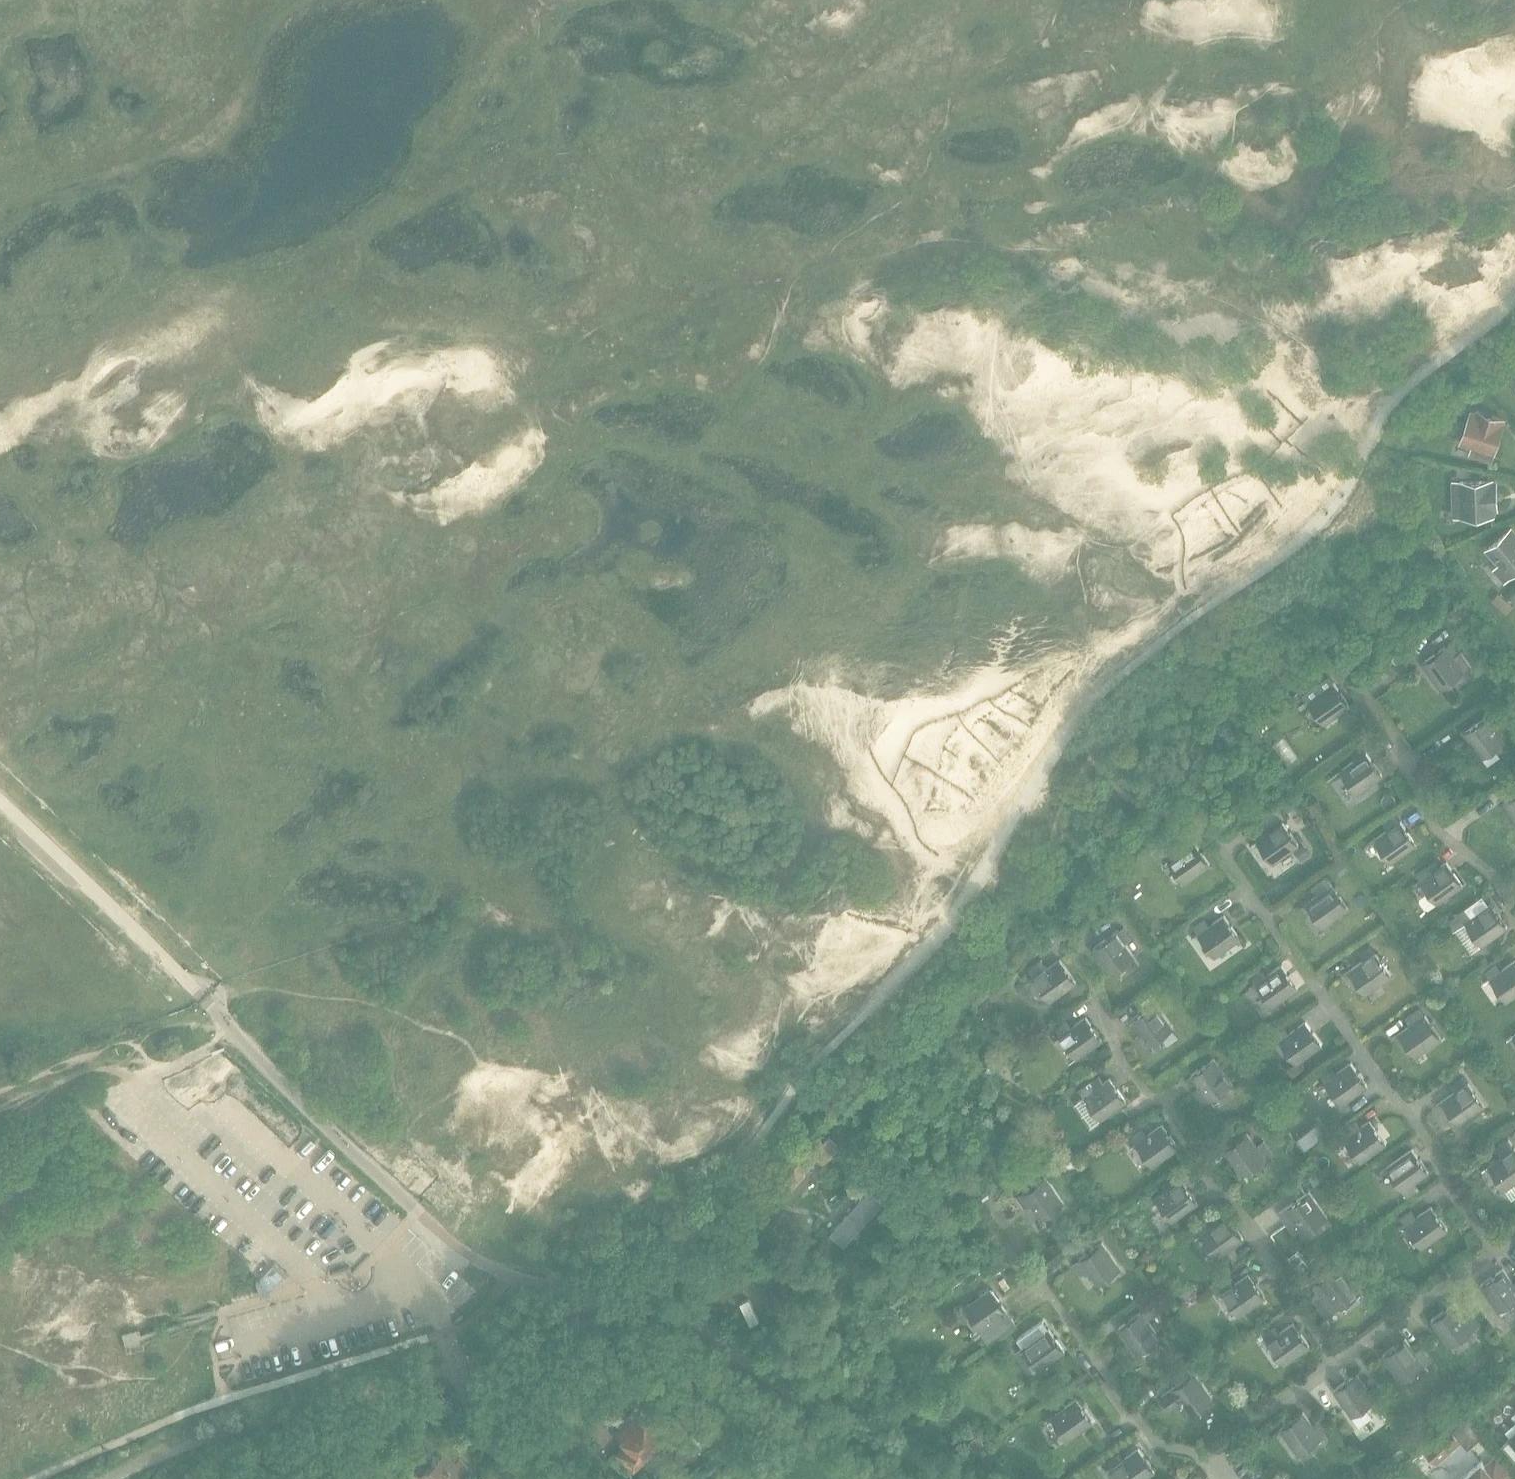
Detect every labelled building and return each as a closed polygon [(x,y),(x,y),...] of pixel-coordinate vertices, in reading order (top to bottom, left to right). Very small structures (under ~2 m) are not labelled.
[(1492,415),(1491,418),(1470,411),(1460,442),(1472,446),(1470,453),(1490,460),(1503,422),(1501,422),(1502,419),(1492,415)] [(1495,481),(1492,481),(1492,480),(1452,481),(1453,503),(1460,503),(1460,515),(1493,514),(1492,493),(1495,493),(1495,481)] [(1509,575),(1514,570),(1514,533),(1510,528),(1486,549),(1509,575)] [(1499,606),(1505,599),(1498,592),(1491,600),(1499,606)] [(1505,599),(1499,606),(1506,612),(1512,605),(1505,599)] [(1461,650),(1460,651),(1453,640),(1421,663),(1440,689),(1472,666),(1461,650)] [(1306,702),(1322,724),(1348,706),(1332,683),(1306,702)] [(1462,731),(1481,758),(1504,741),(1485,715),(1462,731)] [(1338,771),(1354,793),(1380,775),(1365,753),(1338,771)] [(1514,818),(1514,792),(1503,801),(1514,818)] [(1372,840),(1388,862),(1414,844),(1398,821),(1372,840)] [(1254,841),(1270,864),(1297,845),(1281,823),(1254,841)] [(1182,883),(1208,865),(1191,841),(1177,852),(1172,845),(1161,853),(1182,883)] [(1419,881),(1435,903),(1461,884),(1445,862),(1419,881)] [(1304,904),(1320,927),(1346,908),(1324,876),(1312,885),(1319,894),(1304,904)] [(1463,923),(1479,945),(1505,926),(1489,904),(1463,923)] [(1213,956),(1238,938),(1222,915),(1208,925),(1203,919),(1192,927),(1213,956)] [(1091,947),(1110,973),(1133,956),(1122,942),(1129,938),(1120,925),(1091,947)] [(1347,971),(1363,994),(1390,975),(1374,952),(1347,971)] [(1049,1000),(1075,982),(1058,958),(1045,968),(1039,959),(1026,969),(1049,1000)] [(1504,1001),(1514,993),(1514,961),(1514,960),(1489,979),(1504,1001)] [(1254,984),(1270,1006),(1296,988),(1280,965),(1254,984)] [(1135,1038),(1142,1048),(1171,1028),(1152,1001),(1130,1017),(1141,1033),(1135,1038)] [(1397,1034),(1413,1057),(1439,1038),(1423,1015),(1397,1034)] [(1058,1035),(1074,1058),(1100,1039),(1084,1017),(1058,1035)] [(1278,1040),(1294,1062),(1320,1044),(1304,1021),(1278,1040)] [(1189,1074),(1209,1101),(1231,1084),(1211,1057),(1189,1074)] [(1323,1081),(1339,1104),(1366,1085),(1350,1062),(1323,1081)] [(1099,1119),(1124,1100),(1108,1077),(1094,1087),(1089,1081),(1077,1089),(1099,1119)] [(1441,1101),(1457,1124),(1483,1105),(1467,1083),(1441,1101)] [(1342,1138),(1358,1161),(1385,1143),(1368,1120),(1342,1138)] [(1151,1166),(1177,1147),(1160,1124),(1146,1134),(1141,1128),(1129,1136),(1151,1166)] [(833,1142),(829,1146),(813,1131),(784,1163),(776,1155),(754,1178),(761,1185),(745,1203),(762,1219),(778,1201),(803,1174),(802,1173),(816,1158),(821,1163),(838,1146),(833,1142)] [(1222,1148),(1241,1174),(1263,1158),(1245,1132),(1222,1148)] [(1503,1189),(1514,1180),(1514,1150),(1507,1139),(1494,1148),(1500,1157),(1487,1166),(1503,1189)] [(1385,1167),(1401,1190),(1427,1172),(1411,1149),(1385,1167)] [(1021,1192),(1039,1218),(1062,1202),(1044,1176),(1021,1192)] [(1154,1198),(1170,1220),(1196,1202),(1180,1179),(1154,1198)] [(1284,1208),(1302,1234),(1325,1218),(1307,1192),(1284,1208)] [(851,1207),(864,1224),(879,1212),(866,1195),(851,1207)] [(1404,1225),(1420,1247),(1446,1229),(1430,1206),(1404,1225)] [(1199,1235),(1215,1257),(1241,1239),(1220,1209),(1209,1217),(1214,1224),(1199,1235)] [(1078,1259),(1096,1285),(1119,1269),(1101,1242),(1078,1259)] [(285,1274),(273,1262),(257,1279),(270,1290),(285,1274)] [(1317,1282),(1335,1308),(1358,1292),(1340,1266),(1317,1282)] [(1496,1311),(1514,1297),(1514,1289),(1500,1269),(1478,1285),(1496,1311)] [(1221,1292),(1236,1314),(1262,1296),(1247,1274),(1221,1292)] [(963,1307),(980,1330),(1006,1311),(989,1288),(963,1307)] [(1430,1320),(1448,1345),(1471,1329),(1452,1303),(1430,1320)] [(1118,1328),(1135,1353),(1158,1337),(1140,1312),(1118,1328)] [(1015,1339),(1038,1370),(1064,1351),(1041,1320),(1015,1339)] [(1266,1342),(1281,1364),(1307,1346),(1291,1324),(1266,1342)] [(1422,1346),(1413,1352),(1403,1339),(1381,1355),(1399,1381),(1431,1358),(1422,1346)] [(1191,1359),(1199,1371),(1208,1365),(1201,1353),(1191,1359)] [(1180,1402),(1188,1414),(1210,1398),(1192,1372),(1160,1395),(1170,1409),(1180,1402)] [(1360,1425),(1372,1416),(1365,1405),(1373,1400),(1354,1374),(1332,1390),(1350,1416),(1352,1414),(1360,1425)] [(1050,1417),(1066,1440),(1092,1421),(1076,1398),(1050,1417)] [(1321,1420),(1311,1427),(1301,1412),(1278,1429),(1297,1454),(1329,1431),(1321,1420)] [(618,1452),(632,1467),(661,1440),(637,1414),(617,1432),(627,1444),(618,1452)] [(1423,1450),(1434,1463),(1460,1440),(1448,1427),(1423,1450)] [(1508,1437),(1509,1438),(1502,1444),(1514,1458),(1514,1431),(1508,1437)] [(1120,1478),(1142,1478),(1154,1471),(1137,1448),(1111,1466),(1120,1478)] [(454,1461),(443,1451),(419,1476),(423,1478),(459,1478),(469,1468),(458,1457),(454,1461)] [(1486,1470),(1475,1478),(1494,1478),(1486,1470)]
